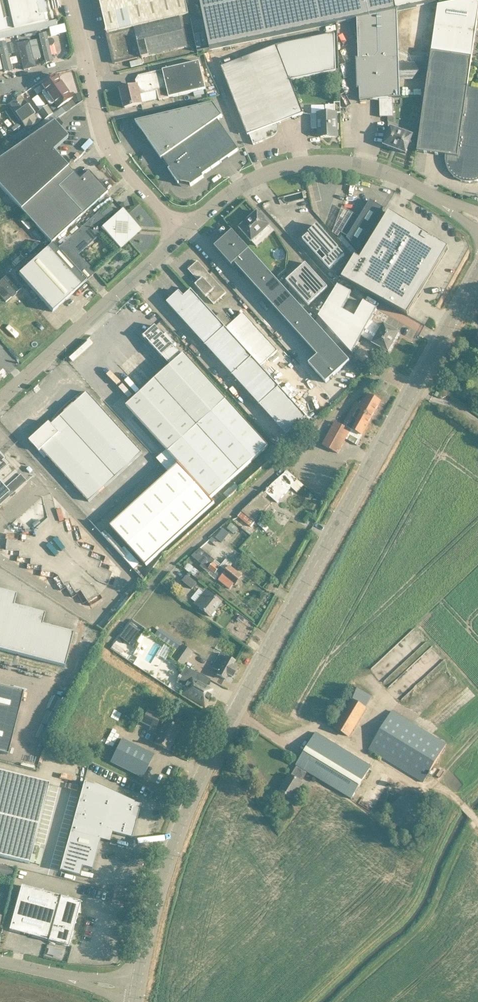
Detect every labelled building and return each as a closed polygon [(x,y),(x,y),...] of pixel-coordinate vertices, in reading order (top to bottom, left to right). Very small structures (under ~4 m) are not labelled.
[(48,22),(43,0),(0,0),(0,33),(48,22)] [(158,54),(191,46),(186,24),(191,23),(186,0),(99,0),(107,34),(108,34),(115,64),(141,57),(141,58),(158,54)] [(210,49),(358,19),(359,59),(356,59),(357,90),(359,90),(360,99),(360,102),(379,98),(400,98),(400,88),(400,80),(399,63),(399,58),(397,14),(438,5),(436,0),(200,0),(210,49)] [(468,87),(477,15),(477,2),(474,0),(463,0),(438,5),(431,52),(417,151),(445,155),(445,157),(445,161),(446,164),(447,168),(449,171),(451,174),(453,176),(456,178),(459,180),(462,181),(465,182),(469,182),(472,182),(476,182),(477,181),(477,88),(468,87)] [(57,26),(55,20),(48,22),(4,32),(0,33),(0,39),(57,26)] [(234,57),(220,63),(221,67),(244,126),(248,135),(250,135),(253,145),(263,141),(262,138),(265,137),(266,139),(271,137),(273,136),(275,135),(276,133),(277,131),(278,129),(277,126),(277,124),(304,114),(300,104),(291,80),(336,71),(334,34),(277,46),(235,62),(234,57)] [(37,38),(44,66),(53,64),(47,36),(37,38)] [(18,44),(23,70),(36,67),(30,41),(18,44)] [(3,75),(11,73),(4,45),(0,46),(0,63),(3,75)] [(139,76),(136,81),(137,86),(138,86),(140,96),(157,91),(159,100),(206,89),(200,62),(163,70),(139,76)] [(39,87),(56,111),(72,99),(55,76),(39,87)] [(125,108),(142,104),(140,96),(138,86),(137,86),(121,90),(125,108)] [(380,117),(394,117),(393,99),(379,100),(380,117)] [(27,130),(39,122),(24,100),(12,108),(27,130)] [(311,129),(318,128),(319,137),(337,137),(337,113),(340,113),(340,103),(334,103),(334,105),(326,105),(326,113),(318,113),(318,114),(311,114),(311,129)] [(203,176),(239,150),(218,120),(222,117),(213,104),(145,120),(136,122),(162,160),(163,159),(164,160),(162,162),(167,169),(169,167),(170,169),(169,170),(179,184),(180,183),(190,185),(191,186),(204,177),(203,176)] [(40,112),(38,113),(44,121),(53,115),(47,106),(45,108),(40,112)] [(44,121),(27,133),(31,139),(65,114),(61,109),(53,115),(44,121)] [(46,129),(0,159),(0,188),(20,210),(68,167),(53,151),(68,138),(53,122),(46,129)] [(391,127),(384,146),(406,154),(413,136),(391,127)] [(20,210),(51,244),(107,193),(88,172),(79,180),(68,167),(20,210)] [(353,214),(341,233),(348,237),(347,239),(359,252),(361,248),(384,209),(370,201),(360,218),(353,214)] [(121,209),(118,212),(106,222),(98,212),(56,250),(85,282),(95,273),(77,255),(100,235),(97,231),(96,230),(96,227),(98,225),(102,223),(103,225),(99,228),(109,238),(116,246),(119,249),(123,246),(137,233),(140,230),(138,227),(124,213),(121,209)] [(270,225),(258,212),(240,228),(252,241),(270,225)] [(356,257),(342,279),(408,316),(414,305),(413,305),(418,297),(419,297),(448,250),(429,238),(430,237),(390,213),(360,260),(356,257)] [(33,226),(24,217),(20,221),(28,231),(33,226)] [(303,240),(330,270),(345,256),(318,226),(303,240)] [(326,383),(350,361),(233,232),(215,248),(232,266),(235,264),(318,356),(309,364),(326,383)] [(52,312),(81,287),(47,249),(18,275),(52,312)] [(195,285),(213,305),(226,293),(198,261),(188,270),(199,282),(195,285)] [(309,305),(328,288),(306,263),(287,281),(309,305)] [(21,289),(8,274),(0,281),(0,296),(6,302),(21,289)] [(319,316),(320,318),(352,353),(361,337),(373,344),(374,344),(388,352),(389,352),(399,333),(384,324),(382,328),(370,321),(377,309),(363,301),(355,317),(342,310),(352,293),(338,285),(319,316)] [(167,303),(174,310),(287,435),(306,418),(260,367),(226,328),(191,290),(191,291),(184,297),(179,292),(167,303)] [(243,313),(226,328),(260,367),(277,351),(243,313)] [(171,366),(126,406),(179,464),(191,478),(210,498),(211,497),(268,446),(226,400),(184,354),(182,356),(174,347),(176,345),(167,335),(165,336),(156,326),(148,333),(144,337),(149,343),(163,358),(163,357),(171,366)] [(140,475),(61,388),(27,419),(106,505),(140,475)] [(337,453),(350,431),(347,429),(348,427),(363,435),(381,402),(369,395),(366,400),(364,398),(360,405),(356,403),(343,427),(335,422),(322,445),(337,453)] [(8,466),(9,465),(5,461),(6,460),(0,453),(0,473),(8,466)] [(179,464),(111,527),(146,566),(216,503),(211,497),(210,498),(191,478),(179,464)] [(0,473),(0,482),(7,490),(21,477),(13,467),(11,469),(8,466),(0,473)] [(297,492),(304,485),(297,480),(291,475),(289,478),(285,474),(273,485),(269,489),(268,488),(266,490),(267,491),(265,493),(263,492),(242,511),(238,516),(251,527),(271,503),(264,497),(268,495),(278,503),(291,487),(297,492)] [(9,493),(7,490),(0,482),(0,501),(9,493)] [(20,517),(16,521),(25,529),(28,526),(20,517)] [(238,529),(231,523),(227,529),(234,534),(238,529)] [(44,526),(42,531),(51,537),(54,532),(44,526)] [(229,533),(223,528),(216,538),(222,542),(229,533)] [(215,560),(200,548),(192,556),(202,564),(200,566),(209,574),(211,571),(221,578),(219,580),(230,589),(234,584),(236,585),(242,577),(230,567),(226,571),(221,566),(220,567),(214,562),(215,560)] [(182,581),(192,589),(197,583),(187,575),(182,581)] [(198,589),(191,599),(196,603),(195,604),(211,617),(222,603),(211,594),(210,595),(206,591),(204,593),(198,589)] [(64,667),(73,634),(42,625),(45,614),(13,606),(16,595),(0,591),(0,651),(64,667)] [(129,623),(119,637),(128,645),(139,631),(129,623)] [(176,650),(155,635),(151,640),(173,655),(176,650)] [(183,666),(192,653),(195,655),(201,645),(195,640),(188,650),(182,646),(173,659),(183,666)] [(228,675),(232,677),(237,669),(233,666),(235,662),(220,654),(212,668),(218,671),(216,675),(225,679),(228,675)] [(176,682),(184,687),(185,688),(182,694),(194,701),(194,702),(204,707),(208,700),(209,701),(209,700),(208,700),(210,696),(211,697),(211,696),(209,695),(212,690),(195,681),(198,674),(199,674),(184,667),(180,676),(179,676),(178,678),(176,682)] [(8,755),(23,692),(0,686),(0,753),(8,755)] [(354,687),(330,726),(348,737),(372,697),(354,687)] [(161,731),(154,744),(160,746),(169,751),(179,729),(165,722),(165,723),(160,720),(161,717),(152,713),(147,710),(141,723),(155,729),(155,728),(161,731)] [(369,749),(424,782),(448,743),(393,710),(369,749)] [(296,765),(297,766),(307,772),(351,800),(371,768),(316,733),(296,765)] [(143,778),(154,755),(122,739),(110,762),(143,778)] [(292,799),(302,783),(301,783),(307,772),(297,766),(291,776),(290,775),(280,792),(292,799)] [(28,864),(48,784),(0,773),(0,857),(28,864)] [(63,773),(62,779),(74,782),(76,776),(63,773)] [(99,839),(109,842),(112,833),(130,838),(140,805),(93,784),(93,785),(83,783),(59,870),(79,876),(81,866),(91,869),(99,839)] [(362,798),(358,804),(371,811),(374,805),(362,798)] [(0,866),(0,867),(0,874),(11,877),(13,869),(0,866)] [(81,902),(21,886),(9,930),(68,947),(81,902)]
